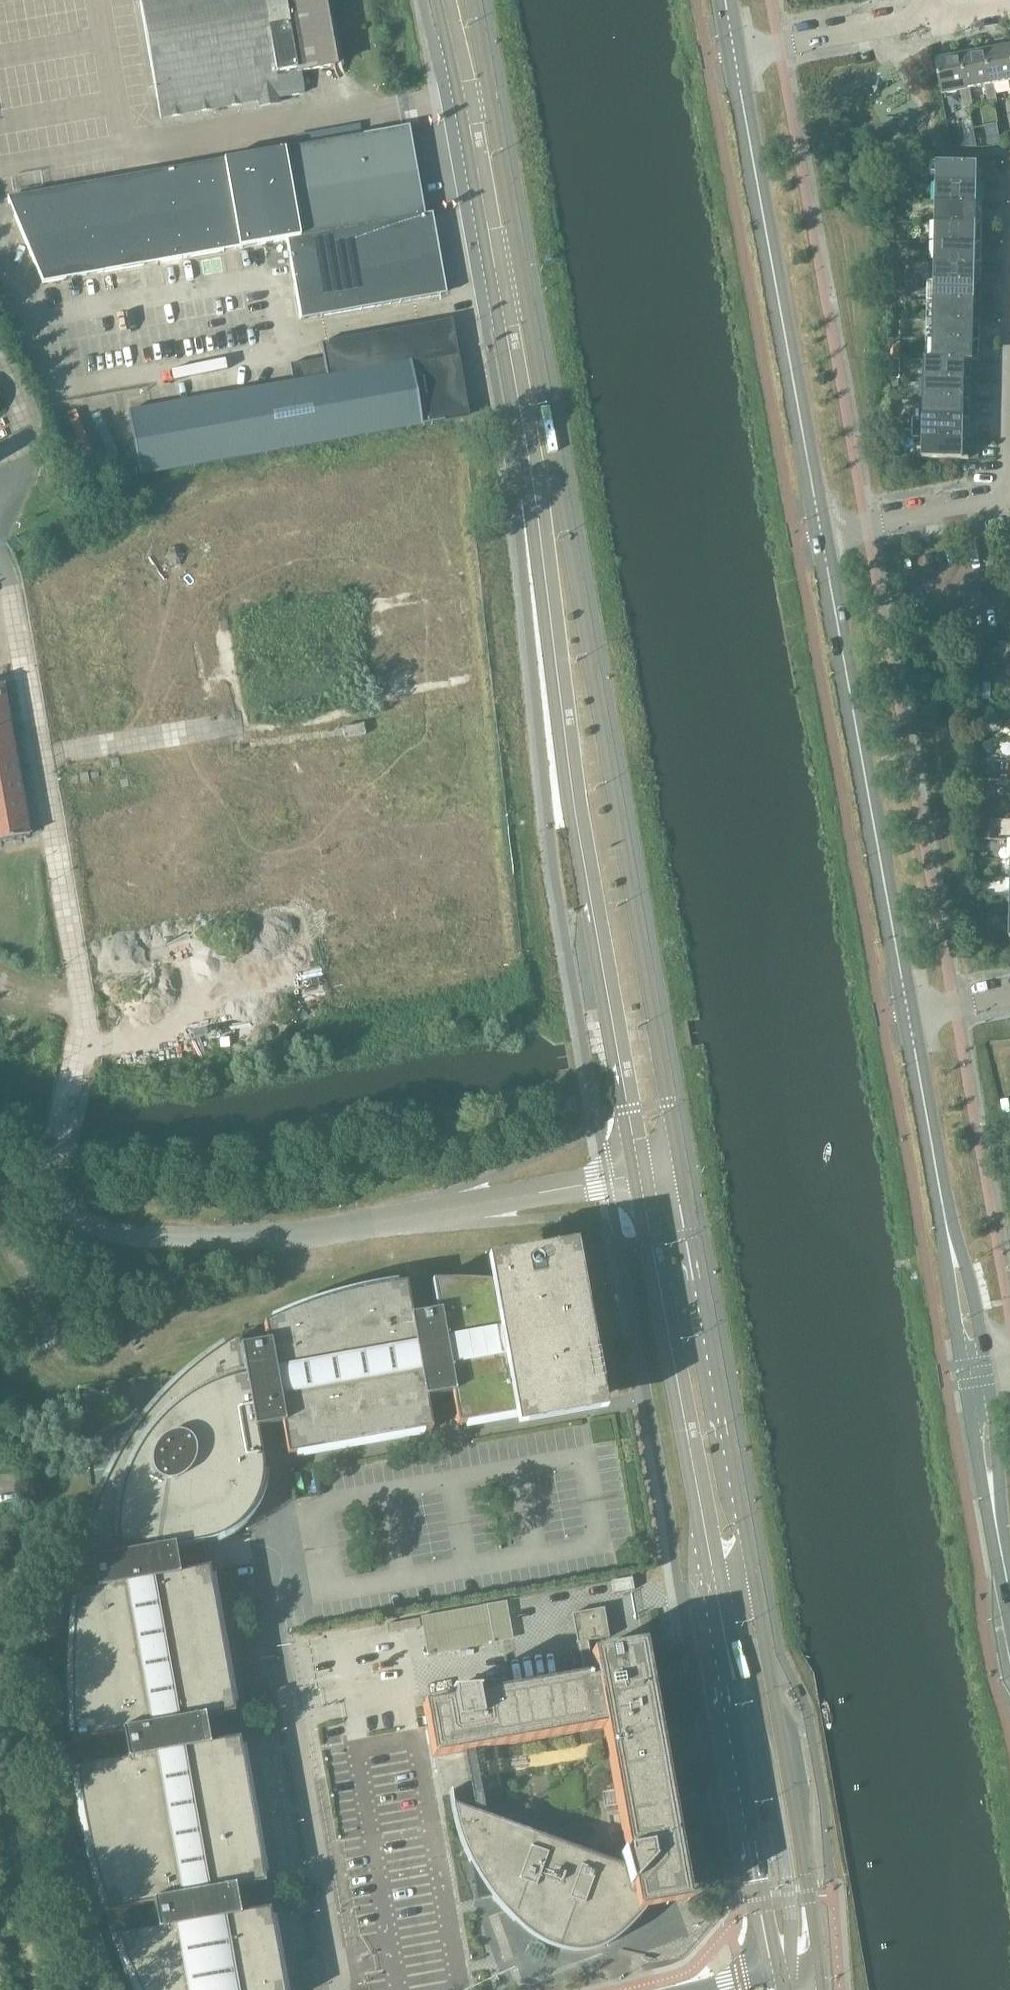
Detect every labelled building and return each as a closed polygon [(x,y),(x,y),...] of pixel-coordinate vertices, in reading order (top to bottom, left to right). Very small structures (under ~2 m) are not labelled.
[(160,119),(258,102),(278,98),(304,93),(300,73),(340,66),(332,21),(325,22),(321,0),(138,0),(160,119)] [(985,52),(991,86),(994,86),(1009,83),(1009,88),(1009,51),(1009,48),(985,52)] [(991,86),(985,52),(961,57),(967,91),(970,90),(985,87),(988,105),(997,103),(994,86),(991,86)] [(967,91),(961,57),(935,61),(941,95),(960,92),(964,109),(973,108),(970,90),(967,91)] [(285,240),(300,320),(439,296),(434,266),(439,265),(436,244),(430,245),(425,215),(417,217),(401,130),(165,172),(5,200),(41,285),(285,240)] [(937,164),(936,184),(983,185),(984,165),(937,164)] [(936,184),(936,204),(983,205),(983,185),(936,184)] [(936,204),(935,223),(982,224),(983,205),(936,204)] [(935,243),(982,244),(982,224),(935,223),(935,243)] [(935,243),(935,262),(982,263),(982,244),(935,243)] [(934,282),(981,283),(982,263),(935,262),(934,282)] [(934,282),(934,301),(981,302),(981,283),(934,282)] [(933,321),(980,322),(981,302),(934,301),(933,321)] [(127,413),(138,476),(461,418),(455,385),(461,384),(456,355),(450,356),(444,321),(319,344),(322,360),(290,365),(293,383),(127,413)] [(980,341),(980,322),(933,321),(933,340),(980,341)] [(933,340),(933,360),(971,361),(971,362),(979,362),(980,341),(933,340)] [(925,360),(924,380),(971,381),(971,362),(971,361),(933,360),(925,360)] [(924,380),(924,400),(970,401),(971,381),(924,380)] [(970,401),(924,400),(923,419),(970,420),(970,401)] [(923,419),(923,439),(969,439),(970,420),(923,419)] [(969,439),(923,439),(922,459),(969,460),(969,439)] [(983,670),(983,682),(994,682),(995,671),(983,670)] [(0,685),(0,840),(30,835),(3,684),(0,685)] [(364,724),(342,728),(342,729),(344,737),(344,739),(365,735),(364,724)] [(71,1677),(71,1678),(71,1679),(71,1680),(71,1681),(71,1683),(71,1684),(71,1685),(71,1686),(71,1687),(71,1688),(71,1690),(71,1691),(71,1692),(71,1693),(71,1694),(71,1696),(71,1697),(71,1698),(71,1699),(71,1700),(71,1701),(71,1703),(71,1704),(71,1705),(71,1706),(71,1707),(71,1709),(71,1710),(71,1711),(71,1712),(71,1713),(71,1714),(71,1716),(71,1717),(71,1718),(72,1719),(72,1720),(72,1722),(72,1723),(72,1724),(72,1725),(72,1726),(72,1727),(72,1729),(72,1730),(72,1731),(72,1732),(72,1733),(72,1734),(73,1736),(73,1737),(73,1738),(73,1739),(73,1740),(73,1742),(73,1743),(122,1734),(126,1759),(76,1768),(76,1770),(76,1771),(76,1772),(76,1773),(76,1774),(76,1775),(77,1776),(77,1778),(77,1779),(77,1780),(77,1781),(77,1782),(77,1783),(78,1784),(78,1786),(78,1787),(78,1788),(78,1789),(78,1790),(79,1791),(79,1792),(79,1793),(79,1795),(79,1796),(79,1797),(80,1798),(80,1799),(80,1800),(80,1801),(80,1802),(81,1804),(81,1805),(81,1806),(81,1807),(81,1808),(81,1809),(82,1810),(82,1812),(82,1813),(82,1814),(82,1815),(83,1816),(83,1817),(83,1818),(83,1819),(84,1821),(84,1822),(84,1823),(84,1824),(84,1825),(85,1826),(85,1827),(85,1828),(85,1830),(86,1831),(86,1832),(86,1833),(86,1834),(86,1835),(87,1836),(87,1837),(87,1838),(87,1840),(88,1841),(88,1842),(88,1843),(88,1844),(89,1845),(89,1846),(89,1847),(89,1849),(90,1850),(90,1851),(90,1852),(90,1853),(91,1854),(91,1855),(91,1856),(92,1857),(92,1859),(92,1860),(92,1861),(93,1862),(93,1863),(93,1864),(93,1865),(94,1866),(94,1867),(94,1869),(95,1870),(95,1871),(95,1872),(95,1873),(96,1874),(96,1875),(96,1876),(97,1877),(97,1878),(97,1880),(98,1881),(98,1882),(98,1883),(99,1884),(99,1885),(99,1886),(99,1887),(100,1888),(100,1890),(100,1891),(101,1892),(101,1893),(101,1894),(102,1895),(102,1896),(102,1897),(103,1898),(103,1899),(103,1900),(104,1902),(104,1903),(104,1904),(105,1905),(105,1906),(105,1907),(106,1908),(106,1909),(106,1910),(107,1912),(152,1904),(157,1930),(116,1937),(116,1939),(117,1940),(117,1941),(117,1942),(118,1942),(118,1943),(118,1944),(119,1945),(119,1946),(119,1947),(120,1948),(120,1949),(120,1950),(121,1950),(121,1951),(121,1952),(122,1953),(122,1954),(122,1955),(123,1956),(123,1957),(124,1958),(124,1959),(125,1960),(125,1961),(125,1962),(126,1963),(126,1964),(126,1965),(127,1965),(127,1966),(127,1967),(128,1968),(128,1969),(129,1970),(129,1971),(129,1972),(130,1973),(130,1974),(131,1975),(131,1976),(132,1977),(132,1978),(132,1979),(133,1980),(133,1981),(134,1982),(134,1983),(135,1984),(135,1985),(135,1986),(136,1986),(136,1987),(137,1988),(137,1989),(283,1989),(269,1910),(238,1915),(233,1890),(264,1884),(238,1740),(208,1745),(203,1720),(234,1714),(208,1571),(208,1569),(177,1575),(173,1550),(200,1545),(201,1545),(201,1544),(202,1544),(203,1544),(204,1544),(205,1544),(206,1544),(206,1543),(207,1543),(208,1543),(209,1543),(210,1542),(211,1542),(212,1542),(212,1541),(213,1541),(214,1541),(215,1541),(215,1540),(216,1540),(217,1540),(218,1540),(218,1539),(219,1539),(220,1539),(220,1538),(221,1538),(222,1538),(222,1537),(223,1537),(224,1537),(224,1536),(225,1536),(226,1535),(227,1535),(227,1534),(228,1534),(229,1533),(230,1533),(231,1532),(232,1532),(232,1531),(233,1531),(233,1530),(234,1530),(234,1529),(235,1529),(236,1528),(237,1527),(238,1526),(239,1526),(239,1525),(240,1525),(240,1524),(241,1524),(241,1523),(242,1523),(242,1522),(243,1522),(243,1521),(244,1521),(244,1520),(245,1520),(245,1519),(246,1518),(247,1517),(248,1516),(248,1515),(249,1514),(250,1513),(250,1512),(251,1512),(251,1511),(251,1510),(252,1510),(252,1509),(253,1508),(253,1507),(254,1506),(254,1505),(255,1505),(255,1504),(255,1503),(256,1503),(256,1502),(256,1501),(257,1500),(257,1499),(257,1498),(258,1498),(258,1497),(258,1496),(259,1495),(259,1494),(259,1493),(260,1492),(260,1491),(260,1490),(260,1489),(261,1488),(261,1487),(261,1486),(261,1485),(261,1484),(261,1483),(262,1483),(262,1482),(262,1481),(262,1480),(262,1479),(262,1478),(262,1477),(262,1476),(262,1475),(262,1474),(262,1473),(262,1472),(262,1471),(262,1470),(262,1469),(262,1468),(262,1467),(262,1466),(262,1465),(262,1464),(262,1463),(262,1462),(262,1461),(261,1461),(261,1460),(256,1430),(281,1425),(287,1456),(432,1430),(426,1400),(451,1395),(457,1426),(514,1416),(516,1429),(605,1414),(574,1246),(486,1262),(490,1284),(489,1284),(488,1284),(488,1283),(487,1283),(486,1283),(485,1283),(484,1283),(483,1283),(482,1283),(481,1283),(480,1283),(479,1283),(478,1283),(477,1283),(476,1283),(475,1283),(474,1283),(473,1283),(473,1282),(472,1282),(471,1282),(470,1282),(469,1282),(468,1282),(467,1282),(466,1282),(465,1282),(464,1282),(463,1282),(462,1282),(461,1282),(460,1282),(459,1282),(458,1282),(457,1282),(456,1282),(455,1282),(454,1282),(453,1282),(452,1282),(451,1282),(450,1282),(449,1282),(448,1282),(447,1282),(446,1282),(445,1282),(444,1282),(443,1282),(442,1282),(441,1282),(440,1282),(439,1282),(438,1282),(437,1282),(436,1282),(435,1282),(434,1282),(433,1282),(432,1282),(431,1282),(437,1314),(412,1319),(406,1284),(405,1284),(404,1284),(404,1285),(403,1285),(402,1285),(401,1285),(400,1285),(399,1285),(398,1285),(397,1285),(396,1285),(396,1286),(395,1286),(394,1286),(393,1286),(392,1286),(391,1286),(390,1286),(389,1286),(389,1287),(388,1287),(387,1287),(386,1287),(385,1287),(384,1287),(383,1287),(382,1288),(381,1288),(380,1288),(379,1288),(378,1288),(377,1288),(376,1289),(375,1289),(374,1289),(373,1289),(372,1289),(371,1289),(371,1290),(370,1290),(369,1290),(368,1290),(367,1290),(366,1290),(366,1291),(365,1291),(364,1291),(363,1291),(362,1291),(361,1291),(361,1292),(360,1292),(359,1292),(358,1292),(357,1292),(356,1293),(355,1293),(354,1293),(353,1293),(352,1293),(352,1294),(351,1294),(350,1294),(349,1294),(348,1294),(348,1295),(347,1295),(340,1297),(339,1297),(338,1297),(337,1297),(336,1298),(335,1298),(334,1298),(333,1298),(333,1299),(332,1299),(331,1299),(330,1299),(329,1300),(328,1300),(327,1300),(326,1300),(326,1301),(325,1301),(324,1301),(323,1301),(323,1302),(322,1302),(321,1302),(320,1302),(319,1303),(318,1303),(317,1303),(316,1304),(315,1304),(314,1304),(313,1305),(312,1305),(311,1305),(310,1306),(309,1306),(308,1306),(307,1307),(306,1307),(305,1307),(304,1308),(303,1308),(302,1309),(301,1309),(300,1309),(299,1310),(298,1310),(297,1310),(297,1311),(296,1311),(295,1311),(294,1312),(293,1312),(292,1312),(291,1313),(290,1313),(289,1313),(289,1314),(288,1314),(287,1314),(286,1315),(285,1315),(284,1316),(283,1316),(282,1316),(282,1317),(281,1317),(280,1317),(279,1318),(278,1318),(277,1318),(277,1319),(276,1319),(275,1319),(275,1320),(274,1320),(273,1320),(272,1321),(271,1321),(270,1322),(269,1322),(268,1323),(267,1323),(266,1323),(266,1324),(265,1324),(264,1325),(263,1325),(267,1344),(242,1349),(240,1337),(239,1338),(238,1338),(237,1339),(236,1339),(235,1340),(234,1340),(234,1341),(233,1341),(232,1342),(231,1342),(230,1343),(229,1343),(229,1344),(228,1344),(227,1345),(226,1345),(226,1346),(225,1346),(224,1347),(223,1347),(222,1348),(221,1348),(221,1349),(220,1349),(219,1350),(218,1350),(218,1351),(217,1351),(216,1352),(215,1352),(215,1353),(214,1353),(213,1354),(212,1354),(212,1355),(211,1355),(211,1356),(210,1356),(209,1357),(208,1357),(208,1358),(207,1358),(206,1359),(205,1359),(205,1360),(204,1360),(204,1361),(203,1361),(202,1362),(201,1362),(201,1363),(200,1363),(200,1364),(199,1364),(198,1365),(197,1366),(196,1366),(196,1367),(195,1367),(194,1368),(194,1369),(193,1369),(192,1370),(191,1370),(191,1371),(190,1371),(190,1372),(189,1372),(189,1373),(188,1373),(187,1374),(186,1375),(185,1375),(185,1376),(184,1377),(183,1377),(183,1378),(182,1378),(181,1379),(181,1380),(180,1380),(179,1381),(178,1382),(177,1383),(176,1384),(175,1384),(175,1385),(174,1386),(173,1387),(172,1388),(171,1388),(171,1389),(170,1389),(170,1390),(169,1390),(169,1391),(168,1392),(167,1393),(166,1393),(166,1394),(165,1394),(165,1395),(164,1396),(163,1397),(162,1398),(161,1399),(160,1400),(159,1401),(158,1402),(157,1403),(157,1404),(156,1404),(156,1405),(155,1405),(155,1406),(154,1407),(153,1408),(152,1409),(152,1410),(151,1410),(151,1411),(150,1411),(150,1412),(149,1413),(148,1414),(147,1415),(147,1416),(146,1416),(146,1417),(145,1417),(145,1418),(144,1419),(143,1420),(143,1421),(142,1421),(142,1422),(141,1422),(141,1423),(140,1424),(139,1425),(139,1426),(138,1427),(137,1428),(137,1429),(136,1429),(136,1430),(135,1431),(134,1432),(133,1433),(133,1434),(132,1435),(132,1436),(131,1436),(131,1437),(130,1438),(130,1439),(129,1440),(128,1441),(128,1442),(127,1442),(127,1443),(127,1444),(126,1444),(126,1445),(125,1446),(124,1447),(124,1448),(123,1449),(123,1450),(122,1450),(122,1451),(122,1452),(121,1452),(121,1453),(120,1454),(120,1455),(119,1456),(118,1457),(118,1458),(117,1459),(117,1460),(116,1461),(116,1462),(115,1463),(115,1464),(114,1465),(113,1466),(113,1467),(113,1468),(112,1469),(111,1470),(111,1471),(111,1472),(110,1473),(109,1474),(109,1475),(109,1476),(108,1477),(107,1478),(107,1479),(107,1480),(106,1481),(105,1482),(105,1483),(105,1484),(104,1485),(104,1486),(103,1487),(103,1488),(103,1489),(102,1490),(102,1491),(101,1492),(101,1493),(100,1494),(100,1495),(99,1496),(99,1497),(99,1498),(98,1499),(98,1500),(97,1501),(97,1502),(97,1503),(97,1504),(96,1505),(96,1506),(95,1507),(95,1508),(95,1509),(94,1510),(94,1511),(94,1512),(93,1513),(93,1514),(93,1515),(92,1516),(92,1517),(92,1518),(91,1519),(91,1520),(91,1521),(90,1522),(90,1523),(90,1524),(89,1525),(89,1526),(89,1527),(89,1528),(88,1528),(88,1529),(88,1530),(88,1531),(87,1532),(87,1533),(87,1534),(87,1535),(86,1536),(86,1537),(86,1538),(86,1539),(85,1540),(85,1541),(85,1542),(85,1543),(84,1544),(84,1545),(84,1546),(84,1547),(84,1548),(83,1548),(83,1549),(83,1550),(83,1551),(83,1552),(82,1553),(82,1554),(82,1555),(82,1556),(82,1557),(81,1558),(81,1559),(81,1560),(81,1561),(81,1562),(81,1563),(80,1564),(80,1565),(80,1566),(92,1564),(96,1589),(76,1593),(76,1594),(76,1595),(76,1596),(76,1598),(75,1599),(75,1600),(75,1601),(75,1602),(75,1604),(75,1605),(75,1606),(75,1607),(74,1608),(74,1609),(74,1611),(74,1612),(74,1613),(74,1614),(74,1615),(74,1616),(74,1618),(73,1619),(73,1620),(73,1621),(73,1622),(73,1624),(73,1625),(73,1626),(73,1627),(73,1628),(73,1629),(72,1631),(72,1632),(72,1633),(72,1634),(72,1635),(72,1636),(72,1638),(72,1639),(72,1640),(72,1641),(72,1642),(72,1644),(72,1645),(72,1646),(72,1647),(71,1648),(71,1649),(71,1651),(71,1652),(71,1653),(71,1654),(71,1655),(71,1657),(71,1658),(71,1659),(71,1660),(71,1661),(71,1662),(71,1664),(71,1665),(71,1666),(71,1667),(71,1668),(71,1670),(71,1671),(71,1672),(71,1673),(71,1674),(71,1675),(71,1677)] [(476,1692),(450,1694),(450,1695),(452,1695),(453,1700),(423,1706),(427,1727),(432,1759),(458,1754),(464,1753),(467,1771),(469,1781),(472,1801),(466,1799),(456,1795),(452,1793),(452,1792),(451,1792),(449,1792),(450,1796),(450,1799),(451,1803),(451,1807),(452,1810),(453,1814),(453,1817),(454,1821),(455,1825),(456,1828),(457,1832),(458,1835),(460,1839),(461,1842),(462,1846),(464,1849),(465,1853),(467,1856),(468,1859),(470,1862),(471,1862),(477,1900),(492,1897),(492,1898),(495,1901),(498,1905),(501,1908),(504,1912),(509,1917),(512,1920),(515,1922),(516,1924),(518,1926),(520,1928),(521,1930),(523,1931),(525,1933),(527,1935),(529,1936),(531,1938),(533,1939),(536,1940),(538,1942),(537,1943),(535,1943),(534,1944),(532,1944),(531,1945),(530,1946),(529,1948),(528,1949),(528,1951),(528,1952),(528,1954),(528,1955),(529,1956),(530,1958),(531,1959),(532,1960),(534,1960),(536,1960),(537,1961),(539,1960),(540,1960),(541,1959),(542,1958),(543,1957),(544,1956),(545,1954),(545,1953),(545,1951),(545,1949),(544,1948),(543,1947),(544,1945),(546,1945),(547,1946),(549,1947),(550,1947),(552,1948),(553,1948),(555,1949),(556,1949),(560,1950),(564,1951),(568,1951),(573,1952),(577,1952),(581,1952),(586,1952),(590,1951),(594,1950),(598,1949),(602,1948),(606,1947),(610,1944),(613,1942),(617,1939),(620,1936),(624,1933),(627,1930),(630,1927),(634,1924),(637,1921),(640,1918),(643,1914),(645,1911),(690,1903),(686,1880),(644,1644),(629,1647),(591,1654),(595,1675),(587,1677),(583,1677),(495,1693),(479,1696),(476,1694),(478,1694),(478,1692),(476,1692)]
